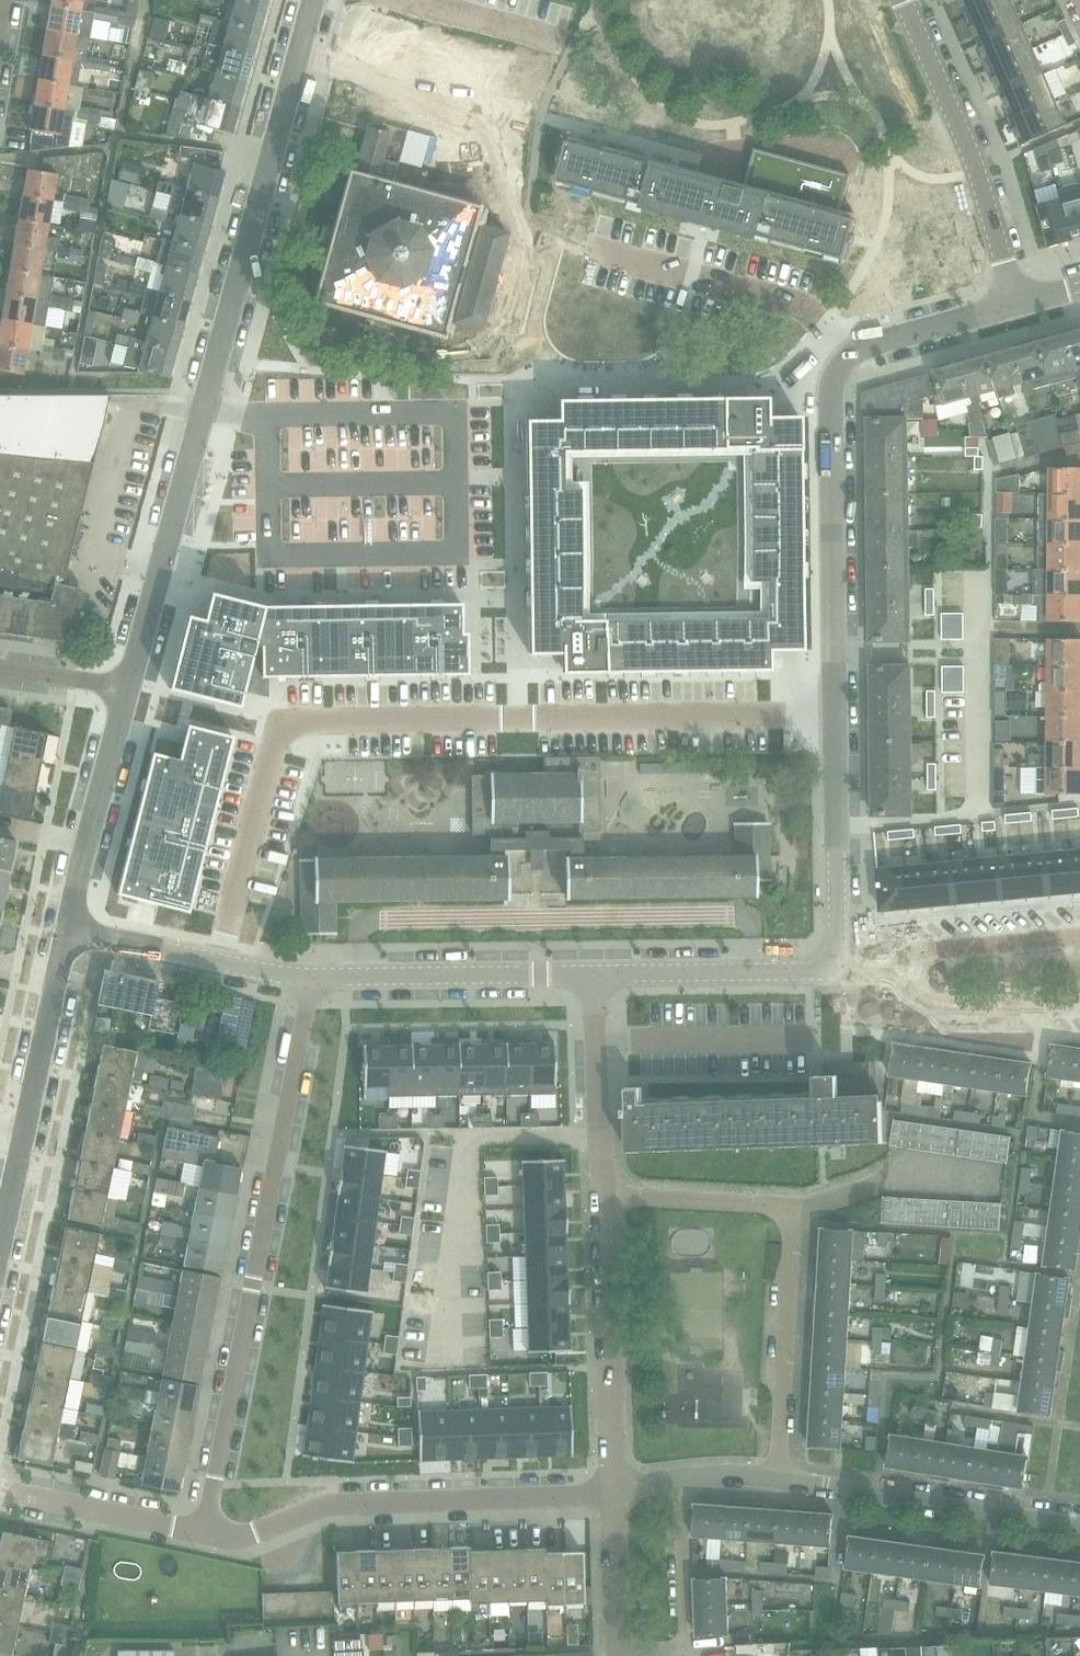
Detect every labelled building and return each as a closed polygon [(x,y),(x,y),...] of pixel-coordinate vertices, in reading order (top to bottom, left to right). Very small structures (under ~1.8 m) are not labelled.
[(50,7),(93,15),(92,20),(104,22),(106,11),(107,11),(108,3),(90,0),(52,0),(50,7)] [(126,16),(136,18),(139,0),(129,0),(126,16)] [(247,0),(235,0),(229,23),(259,31),(266,5),(247,0)] [(968,17),(1006,0),(960,0),(968,17)] [(1012,0),(1006,0),(968,17),(979,42),(1022,23),(1012,0)] [(93,15),(50,7),(46,31),(77,37),(77,36),(89,38),(92,20),(93,15)] [(106,11),(104,22),(116,24),(117,13),(107,11),(106,11)] [(216,19),(201,15),(198,24),(214,29),(216,19)] [(126,19),(122,44),(130,46),(135,20),(126,19)] [(1058,23),(1063,35),(1071,31),(1066,19),(1058,23)] [(259,31),(229,23),(222,48),(252,56),(259,31)] [(1033,48),(1022,23),(979,42),(984,53),(981,56),(986,69),(1033,48)] [(77,37),(46,31),(42,56),(73,61),(81,63),(86,63),(87,58),(89,38),(77,36),(77,37)] [(1063,35),(1069,46),(1077,43),(1071,31),(1063,35)] [(222,48),(204,43),(203,46),(208,47),(202,70),(215,73),(215,74),(245,82),(252,56),(222,48)] [(1044,73),(1033,48),(986,69),(992,81),(996,82),(1001,93),(1044,73)] [(73,61),(42,56),(38,81),(69,87),(69,86),(77,87),(81,63),(73,61)] [(85,69),(96,71),(98,60),(87,58),(86,63),(85,69)] [(110,62),(98,60),(96,71),(108,73),(110,62)] [(186,65),(168,60),(166,70),(183,75),(186,65)] [(1044,73),(1001,93),(1012,117),(1009,118),(1010,118),(1055,98),(1067,92),(1057,68),(1045,74),(1044,73)] [(140,70),(135,89),(149,93),(154,74),(140,70)] [(245,82),(215,74),(208,99),(238,108),(245,82)] [(69,87),(38,81),(33,106),(64,111),(69,87)] [(180,92),(177,103),(188,106),(179,138),(190,140),(211,142),(214,130),(230,134),(238,108),(208,99),(180,92)] [(1067,125),(1055,98),(1010,118),(1021,145),(1067,125)] [(74,113),(64,111),(33,106),(29,129),(60,135),(70,136),(74,113)] [(76,119),(88,121),(90,110),(78,108),(76,119)] [(102,112),(90,110),(88,121),(100,124),(102,112)] [(312,279),(309,287),(315,293),(313,302),(444,338),(451,310),(457,311),(454,322),(481,330),(486,313),(486,312),(486,311),(487,310),(502,254),(502,253),(503,252),(503,251),(508,234),(488,228),(480,226),(477,237),(471,236),(479,208),(479,207),(412,189),(393,183),(407,133),(407,130),(382,123),(382,124),(380,131),(379,131),(375,130),(367,128),(367,129),(366,131),(354,173),(344,170),(340,182),(338,183),(336,191),(342,197),(334,225),(322,228),(319,240),(327,249),(320,277),(312,279)] [(60,135),(29,129),(29,131),(32,131),(29,151),(55,148),(57,136),(60,135)] [(1057,139),(1045,144),(1049,152),(1061,147),(1057,139)] [(561,165),(557,181),(558,181),(595,191),(605,194),(629,201),(666,211),(682,215),(700,220),(713,223),(720,225),(736,229),(773,240),(807,249),(843,259),(845,259),(849,243),(850,243),(851,243),(851,242),(852,242),(853,241),(853,240),(854,240),(854,239),(854,238),(854,237),(854,236),(853,236),(853,235),(852,234),(851,233),(852,233),(855,220),(848,217),(840,215),(842,205),(848,183),(851,174),(781,154),(755,148),(750,165),(745,184),(743,189),(696,176),(615,154),(605,151),(572,142),(569,142),(568,141),(564,155),(565,155),(564,155),(563,155),(562,156),(561,156),(560,157),(560,158),(559,158),(559,159),(559,160),(559,161),(559,162),(559,163),(560,163),(560,164),(561,164),(561,165),(562,165),(561,165)] [(1037,157),(1049,152),(1045,144),(1034,149),(1037,157)] [(193,165),(186,191),(216,199),(223,173),(219,172),(224,153),(180,147),(177,161),(193,165)] [(80,155),(67,156),(44,159),(41,172),(27,170),(23,195),(53,201),(57,175),(76,179),(80,155)] [(1058,188),(1060,199),(1061,198),(1073,238),(1074,237),(1079,236),(1079,182),(1058,188)] [(174,188),(158,183),(155,193),(171,197),(174,188)] [(1057,185),(1035,191),(1038,205),(1049,247),(1074,240),(1074,237),(1073,238),(1061,198),(1060,199),(1058,188),(1057,185)] [(155,193),(151,208),(167,213),(179,217),(210,225),(216,199),(186,191),(174,188),(171,197),(155,193)] [(53,201),(23,195),(18,221),(48,226),(53,201)] [(64,210),(76,212),(78,198),(66,196),(64,210)] [(90,200),(78,198),(76,212),(88,214),(90,200)] [(167,213),(151,208),(148,219),(164,223),(167,213)] [(179,217),(173,241),(173,242),(203,250),(210,225),(179,217)] [(44,250),(56,252),(57,247),(59,247),(60,240),(46,237),(48,226),(18,221),(14,245),(44,250)] [(173,241),(163,238),(156,263),(166,266),(166,267),(196,275),(203,250),(173,242),(173,241)] [(102,239),(98,257),(119,263),(120,255),(113,253),(116,243),(102,239)] [(44,250),(14,245),(10,270),(40,275),(44,250)] [(56,252),(55,259),(67,260),(69,249),(59,247),(57,247),(56,252)] [(81,250),(69,249),(67,260),(79,262),(81,250)] [(154,263),(137,259),(135,269),(151,274),(154,263)] [(107,265),(97,263),(93,285),(103,287),(107,265)] [(196,275),(166,267),(159,292),(159,293),(189,301),(196,275)] [(6,295),(35,300),(40,275),(10,270),(6,295)] [(130,285),(128,293),(128,295),(144,299),(144,298),(147,289),(130,285)] [(152,318),(182,326),(189,301),(159,293),(159,292),(147,289),(144,298),(156,302),(152,318)] [(35,300),(6,295),(1,319),(31,325),(33,312),(46,315),(47,308),(48,302),(35,300)] [(59,310),(61,298),(49,296),(48,302),(47,308),(59,310)] [(73,300),(61,298),(59,310),(71,312),(73,300)] [(137,325),(139,315),(123,310),(121,320),(137,325)] [(95,317),(87,316),(83,337),(91,338),(95,317)] [(182,326),(152,318),(145,343),(175,351),(182,326)] [(1,319),(0,328),(0,345),(27,349),(31,325),(1,319)] [(1066,335),(1076,369),(1078,377),(1079,385),(1079,332),(1066,335)] [(77,334),(70,333),(67,345),(75,346),(77,334)] [(117,334),(115,344),(128,348),(131,348),(133,340),(133,338),(117,334)] [(1076,369),(1066,335),(1040,343),(1052,384),(1078,377),(1076,369)] [(131,348),(128,348),(123,365),(168,377),(175,351),(145,343),(133,340),(131,348)] [(1052,384),(1040,343),(1014,350),(1023,384),(1032,381),(1034,389),(1052,384)] [(0,345),(0,371),(22,375),(27,349),(0,345)] [(39,357),(50,360),(53,348),(41,346),(39,357)] [(50,360),(62,362),(58,387),(68,389),(73,358),(64,356),(65,350),(53,348),(50,360)] [(1023,384),(1014,350),(988,357),(997,391),(996,392),(998,400),(1017,395),(1014,386),(1023,384)] [(997,391),(988,357),(962,365),(973,405),(979,403),(981,403),(980,396),(996,392),(997,391)] [(973,405),(962,365),(935,372),(941,393),(943,404),(944,406),(961,401),(963,407),(967,406),(973,405)] [(941,393),(935,372),(862,392),(862,421),(868,421),(907,421),(923,421),(923,398),(929,397),(941,393)] [(394,400),(408,400),(408,388),(394,388),(394,400)] [(941,393),(929,397),(932,407),(936,406),(943,404),(941,393)] [(33,565),(34,560),(68,563),(82,504),(95,455),(110,396),(0,396),(0,562),(33,565)] [(559,421),(526,421),(530,654),(563,653),(563,668),(582,668),(585,668),(585,671),(587,671),(587,672),(589,672),(589,673),(771,670),(771,650),(803,650),(800,417),(767,417),(767,403),(767,398),(743,398),(559,401),(559,421)] [(979,403),(973,405),(967,406),(970,415),(981,412),(979,403)] [(984,421),(981,412),(970,415),(972,424),(984,421)] [(1056,414),(1033,421),(1041,453),(1062,447),(1060,429),(1056,414)] [(908,494),(907,421),(868,421),(869,494),(908,494)] [(987,436),(984,421),(972,424),(970,424),(971,431),(971,437),(979,437),(983,437),(987,436)] [(1041,453),(1033,421),(1016,425),(1018,432),(1012,434),(1011,432),(1009,433),(1016,458),(1024,456),(1024,458),(1041,453)] [(1079,423),(1060,428),(1068,455),(1079,451),(1079,427),(1079,423)] [(994,439),(988,441),(994,464),(1000,462),(1016,458),(1009,433),(993,438),(994,439)] [(971,437),(966,437),(966,447),(979,447),(979,437),(971,437)] [(966,447),(966,456),(975,456),(979,456),(979,447),(966,447)] [(975,456),(975,469),(984,469),(984,456),(979,456),(975,456)] [(1050,493),(1079,493),(1079,468),(1050,467),(1050,493)] [(1020,474),(997,479),(997,492),(1014,493),(1020,493),(1020,476),(1020,474)] [(1014,493),(997,492),(996,513),(997,513),(997,518),(1008,518),(1008,514),(1013,514),(1014,493)] [(1050,493),(1050,494),(1040,494),(1039,519),(1079,518),(1079,493),(1050,493)] [(908,567),(908,494),(869,494),(870,567),(908,567)] [(974,514),(974,527),(983,527),(983,514),(974,514)] [(1008,518),(997,518),(996,518),(996,544),(1008,545),(1008,518)] [(1039,519),(1039,544),(1079,544),(1079,518),(1039,519)] [(983,529),(970,529),(970,538),(983,538),(983,529)] [(983,538),(970,538),(970,547),(983,547),(983,544),(983,538)] [(1008,545),(996,544),(996,569),(1008,569),(1008,549),(1022,549),(1022,545),(1008,545)] [(1039,544),(1039,569),(1079,570),(1079,544),(1039,544)] [(908,617),(908,567),(870,567),(871,640),(893,640),(907,640),(909,639),(908,617)] [(1008,569),(996,569),(996,595),(1009,595),(1008,569)] [(1039,569),(1034,569),(1034,595),(1079,595),(1079,570),(1039,569)] [(935,588),(926,589),(926,602),(935,602),(935,588)] [(188,616),(169,689),(239,707),(244,687),(265,693),(265,677),(364,676),(468,674),(467,634),(462,634),(462,604),(263,607),(212,594),(211,594),(204,620),(188,616)] [(1013,604),(1022,604),(1021,621),(1079,621),(1079,595),(1034,595),(1014,594),(1013,604)] [(935,602),(926,602),(926,615),(935,615),(935,602)] [(955,613),(942,613),(942,622),(955,622),(955,613)] [(964,613),(955,613),(955,622),(955,626),(964,626),(964,613)] [(955,622),(942,622),(942,631),(955,631),(955,626),(955,622)] [(964,626),(955,626),(955,631),(955,639),(964,639),(964,626)] [(955,631),(942,631),(942,639),(955,639),(955,631)] [(1010,639),(995,639),(994,665),(1006,665),(1010,665),(1010,639)] [(1049,639),(1048,656),(1043,656),(1040,659),(1040,665),(1048,665),(1079,665),(1079,639),(1049,639)] [(1006,665),(994,665),(994,690),(1006,690),(1006,665)] [(1048,665),(1048,681),(1042,681),(1039,684),(1039,691),(1048,691),(1079,691),(1079,665),(1048,665)] [(956,666),(942,666),(943,675),(956,675),(956,666)] [(964,666),(956,666),(956,675),(956,679),(965,679),(964,666)] [(909,667),(907,667),(871,667),(872,741),(910,740),(909,667)] [(956,675),(943,675),(943,684),(956,684),(956,679),(956,675)] [(965,679),(956,679),(956,684),(956,692),(965,692),(965,679)] [(956,684),(943,684),(943,692),(956,692),(956,684)] [(1006,690),(994,690),(994,716),(1006,716),(1006,690)] [(936,691),(927,691),(927,704),(936,704),(936,691)] [(1048,691),(1048,716),(1079,717),(1079,691),(1048,691)] [(936,704),(927,704),(927,717),(936,717),(936,704)] [(8,727),(9,725),(2,724),(5,709),(0,707),(0,725),(8,727)] [(1048,716),(1048,742),(1079,742),(1079,717),(1048,716)] [(153,753),(118,894),(189,912),(233,737),(188,725),(182,748),(160,742),(157,754),(153,753)] [(14,727),(8,757),(41,764),(47,734),(14,727)] [(911,814),(910,740),(872,741),(873,815),(911,814)] [(1048,742),(1048,754),(1030,754),(1030,767),(1037,768),(1079,768),(1079,742),(1048,742)] [(1004,749),(994,749),(994,767),(1004,767),(1004,749)] [(767,823),(755,823),(735,824),(735,856),(583,858),(583,831),(601,830),(600,756),(546,757),(546,774),(543,774),(543,775),(530,775),(530,774),(526,774),(526,775),(514,775),(514,774),(510,774),(510,775),(497,775),(497,774),(492,774),(492,775),(472,775),(473,833),(491,833),(491,856),(301,858),(301,920),(315,919),(315,934),(335,934),(335,901),(508,899),(507,856),(503,856),(503,850),(570,849),(570,859),(566,859),(566,898),(756,895),(755,880),(769,880),(769,865),(768,865),(767,823)] [(41,764),(8,757),(1,786),(35,793),(41,764)] [(937,763),(928,763),(928,777),(937,777),(937,763)] [(1004,767),(994,767),(994,794),(1005,794),(1006,767),(1004,767)] [(1037,768),(1037,794),(1047,794),(1079,794),(1079,768),(1037,768)] [(937,777),(928,777),(928,790),(937,790),(937,777)] [(1,786),(0,794),(0,815),(29,822),(35,793),(1,786)] [(1074,808),(1066,809),(1066,816),(1066,818),(1079,816),(1079,808),(1074,808)] [(1066,809),(1053,810),(1053,817),(1053,819),(1066,818),(1066,816),(1066,809)] [(1032,812),(1019,813),(1019,820),(1019,822),(1032,821),(1032,819),(1032,812)] [(1019,813),(1005,815),(1006,822),(1006,823),(1019,822),(1019,820),(1019,813)] [(996,821),(983,822),(983,824),(983,831),(996,830),(996,823),(996,821)] [(961,824),(948,826),(949,827),(949,834),(962,833),(962,826),(961,824)] [(948,826),(935,827),(936,828),(936,835),(949,834),(949,827),(948,826)] [(914,829),(901,830),(901,831),(902,839),(915,838),(914,830),(914,829)] [(892,831),(888,831),(889,840),(902,839),(901,831),(901,830),(892,831)] [(10,872),(16,841),(0,838),(0,869),(10,872)] [(1070,851),(1073,892),(1079,891),(1079,850),(1070,851)] [(1070,851),(1046,853),(1050,894),(1073,892),(1070,851)] [(1046,853),(1023,856),(1026,896),(1050,894),(1046,853)] [(1023,856),(999,858),(1003,898),(1026,896),(1023,856)] [(999,858),(975,860),(979,901),(1003,898),(999,858)] [(975,860),(952,862),(956,903),(979,901),(975,860)] [(952,862),(928,865),(932,905),(956,903),(952,862)] [(928,865),(905,867),(909,907),(932,905),(928,865)] [(905,867),(877,869),(881,910),(909,907),(905,867)] [(2,911),(10,872),(0,869),(0,911),(2,911)] [(105,970),(98,1004),(150,1015),(146,1030),(156,1032),(160,1017),(151,1015),(155,998),(158,981),(105,970)] [(242,998),(225,995),(216,1041),(232,1045),(242,998)] [(178,1002),(155,998),(151,1015),(160,1017),(156,1032),(173,1035),(179,1002),(178,1001),(178,1002)] [(505,1044),(482,1044),(483,1095),(507,1095),(506,1042),(505,1042),(505,1044)] [(507,1042),(506,1042),(507,1095),(531,1094),(530,1043),(507,1044),(507,1042)] [(553,1043),(530,1043),(531,1094),(555,1094),(555,1042),(553,1042),(553,1043)] [(1069,1042),(1069,1047),(1052,1045),(1048,1076),(1073,1080),(1079,1043),(1069,1042)] [(458,1044),(435,1045),(436,1096),(460,1095),(459,1043),(458,1043),(458,1044)] [(460,1043),(459,1043),(460,1095),(483,1095),(482,1044),(460,1044),(460,1043)] [(894,1043),(890,1074),(889,1075),(918,1079),(923,1048),(894,1043)] [(135,1051),(103,1044),(97,1076),(128,1083),(138,1085),(141,1070),(132,1068),(135,1051)] [(365,1044),(363,1044),(364,1100),(388,1100),(387,1096),(387,1086),(389,1086),(388,1045),(365,1046),(365,1044)] [(411,1045),(388,1045),(389,1086),(387,1086),(387,1096),(412,1096),(411,1044),(411,1045)] [(412,1044),(411,1044),(412,1096),(436,1096),(435,1045),(412,1045),(412,1044)] [(939,1044),(939,1045),(938,1050),(923,1048),(918,1079),(944,1083),(949,1046),(939,1044)] [(960,1048),(949,1046),(944,1083),(972,1087),(977,1055),(959,1053),(960,1048)] [(992,1052),(992,1053),(991,1058),(977,1055),(972,1087),(997,1091),(1003,1054),(992,1052)] [(1013,1055),(1003,1054),(997,1091),(1027,1095),(1032,1064),(1012,1061),(1013,1055)] [(627,1109),(624,1109),(624,1117),(626,1117),(627,1151),(628,1151),(661,1150),(661,1144),(674,1144),(674,1150),(693,1149),(693,1143),(705,1143),(705,1149),(724,1148),(724,1142),(737,1142),(737,1148),(756,1147),(756,1141),(768,1140),(768,1146),(787,1146),(787,1140),(800,1139),(800,1145),(882,1142),(881,1100),(880,1100),(880,1095),(871,1095),(862,1096),(861,1082),(861,1070),(851,1070),(838,1071),(830,1071),(830,1076),(824,1076),(815,1076),(815,1092),(816,1105),(800,1105),(800,1098),(784,1098),(784,1106),(769,1106),(768,1099),(752,1100),(753,1107),(737,1107),(737,1100),(721,1101),(721,1108),(705,1108),(705,1101),(689,1102),(690,1109),(674,1110),(674,1102),(658,1103),(658,1108),(642,1109),(642,1098),(642,1087),(626,1088),(627,1109)] [(128,1083),(97,1076),(91,1105),(122,1111),(128,1083)] [(150,1076),(148,1087),(165,1090),(167,1079),(150,1076)] [(222,1084),(194,1078),(191,1094),(222,1100),(222,1084)] [(142,1114),(192,1124),(195,1108),(163,1101),(162,1108),(161,1107),(144,1104),(142,1114)] [(1045,1101),(1044,1111),(1068,1114),(1070,1105),(1058,1103),(1045,1101)] [(901,1113),(913,1114),(915,1104),(902,1102),(901,1113)] [(942,1107),(915,1104),(913,1114),(940,1118),(942,1107)] [(122,1111),(91,1105),(85,1134),(116,1141),(122,1111)] [(1070,1105),(1068,1114),(1079,1116),(1079,1106),(1070,1105)] [(954,1120),(966,1122),(968,1112),(955,1110),(954,1120)] [(981,1114),(968,1112),(966,1122),(980,1124),(981,1114)] [(530,1113),(521,1113),(521,1127),(530,1127),(530,1113)] [(539,1113),(530,1113),(530,1127),(539,1127),(539,1113)] [(444,1114),(435,1115),(436,1128),(444,1128),(444,1114)] [(483,1114),(474,1114),(474,1128),(483,1127),(483,1114)] [(492,1114),(483,1114),(483,1127),(492,1127),(492,1114)] [(388,1115),(379,1116),(379,1129),(388,1129),(388,1115)] [(397,1115),(388,1115),(388,1129),(397,1129),(397,1115)] [(435,1115),(426,1115),(427,1128),(436,1128),(435,1115)] [(1007,1117),(993,1115),(992,1125),(1006,1127),(1007,1117)] [(894,1120),(890,1146),(903,1148),(907,1122),(894,1120)] [(920,1124),(907,1122),(903,1148),(916,1150),(920,1124)] [(933,1125),(920,1124),(916,1150),(929,1152),(933,1125)] [(946,1127),(933,1125),(929,1152),(942,1153),(946,1127)] [(1036,1141),(1036,1137),(1047,1138),(1048,1128),(1030,1126),(1028,1139),(1036,1141)] [(213,1190),(236,1195),(242,1168),(214,1163),(219,1137),(168,1127),(162,1158),(202,1166),(198,1183),(206,1184),(204,1193),(212,1194),(213,1190)] [(959,1129),(946,1127),(942,1153),(955,1155),(959,1129)] [(972,1131),(959,1129),(955,1155),(968,1157),(972,1131)] [(1060,1152),(1060,1156),(1079,1159),(1079,1133),(1063,1130),(1060,1152)] [(986,1133),(972,1131),(968,1157),(982,1159),(986,1133)] [(138,1133),(137,1143),(155,1146),(156,1136),(138,1133)] [(998,1135),(986,1133),(982,1159),(994,1161),(998,1135)] [(116,1141),(85,1134),(78,1163),(111,1170),(116,1141)] [(1011,1137),(998,1135),(994,1161),(1007,1163),(1011,1137)] [(342,1168),(341,1169),(382,1175),(385,1152),(386,1152),(386,1150),(343,1145),(343,1146),(344,1147),(342,1168)] [(1060,1156),(1056,1183),(1079,1187),(1079,1159),(1060,1156)] [(564,1159),(521,1160),(521,1162),(522,1162),(523,1185),(563,1184),(563,1161),(564,1161),(564,1159)] [(133,1162),(131,1172),(149,1175),(151,1166),(133,1162)] [(111,1170),(78,1163),(72,1192),(105,1199),(111,1170)] [(1022,1167),(1020,1181),(1031,1182),(1033,1169),(1022,1167)] [(340,1168),(337,1194),(338,1194),(338,1193),(379,1198),(382,1175),(341,1169),(342,1168),(340,1168)] [(408,1169),(406,1178),(420,1180),(421,1171),(408,1169)] [(186,1183),(157,1177),(155,1192),(183,1197),(186,1183)] [(497,1177),(484,1178),(484,1187),(498,1186),(497,1177)] [(406,1178),(405,1187),(419,1188),(420,1180),(406,1178)] [(1031,1182),(1020,1181),(1019,1194),(1029,1195),(1031,1182)] [(206,1184),(198,1183),(193,1212),(231,1219),(236,1195),(213,1190),(212,1194),(204,1193),(206,1184)] [(1056,1183),(1052,1209),(1079,1213),(1079,1187),(1056,1183)] [(563,1184),(523,1185),(524,1209),(564,1207),(564,1206),(563,1184)] [(498,1186),(484,1187),(485,1196),(498,1195),(498,1186)] [(127,1191),(126,1200),(144,1204),(145,1194),(127,1191)] [(105,1199),(72,1192),(67,1218),(99,1225),(105,1199)] [(338,1194),(335,1216),(375,1222),(379,1198),(338,1193),(338,1194)] [(896,1198),(883,1197),(882,1223),(895,1224),(896,1198)] [(910,1198),(896,1198),(895,1224),(908,1225),(910,1198)] [(923,1199),(910,1198),(908,1225),(921,1225),(923,1199)] [(936,1200),(923,1199),(921,1225),(935,1226),(936,1200)] [(949,1201),(936,1200),(935,1226),(947,1227),(949,1201)] [(962,1201),(949,1201),(947,1227),(961,1228),(962,1201)] [(975,1202),(962,1201),(961,1228),(974,1228),(975,1202)] [(989,1203),(975,1202),(974,1228),(987,1229),(989,1203)] [(1002,1203),(989,1203),(987,1229),(1000,1230),(1002,1203)] [(564,1207),(524,1209),(525,1232),(565,1231),(565,1232),(566,1232),(566,1206),(564,1206),(564,1207)] [(1052,1209),(1048,1237),(1079,1242),(1079,1213),(1052,1209)] [(231,1219),(193,1212),(190,1228),(163,1221),(160,1233),(176,1237),(188,1239),(187,1243),(194,1244),(196,1236),(204,1237),(203,1241),(226,1245),(231,1219)] [(332,1239),(332,1240),(372,1245),(375,1222),(335,1216),(332,1239)] [(401,1216),(400,1225),(414,1227),(415,1218),(401,1216)] [(137,1233),(139,1224),(121,1220),(120,1229),(137,1233)] [(1015,1221),(1013,1234),(1023,1235),(1025,1222),(1015,1221)] [(499,1224),(486,1225),(486,1234),(500,1233),(499,1224)] [(400,1225),(399,1234),(412,1235),(414,1227),(400,1225)] [(99,1234),(65,1227),(59,1258),(93,1264),(131,1272),(133,1262),(95,1253),(99,1234)] [(866,1231),(822,1228),(820,1257),(852,1258),(864,1259),(866,1231)] [(565,1231),(525,1232),(525,1256),(566,1255),(565,1232),(565,1231)] [(879,1232),(878,1245),(889,1246),(889,1232),(879,1231),(879,1232)] [(176,1237),(160,1233),(157,1246),(173,1249),(176,1237)] [(500,1233),(486,1234),(486,1243),(500,1242),(500,1233)] [(1023,1235),(1013,1234),(1012,1247),(1022,1248),(1023,1235)] [(204,1237),(196,1236),(194,1244),(187,1243),(183,1265),(221,1273),(226,1245),(203,1241),(204,1237)] [(1048,1237),(1044,1265),(1075,1270),(1078,1253),(1079,1253),(1079,1242),(1048,1237)] [(331,1239),(328,1264),(329,1264),(329,1263),(369,1268),(372,1245),(332,1240),(332,1239),(331,1239)] [(566,1255),(525,1256),(526,1280),(567,1278),(567,1277),(566,1255)] [(814,1273),(813,1283),(851,1285),(852,1258),(820,1257),(819,1273),(814,1273)] [(93,1264),(59,1258),(53,1286),(87,1293),(93,1264)] [(325,1286),(324,1288),(368,1293),(368,1291),(366,1291),(369,1268),(329,1263),(329,1264),(326,1286),(325,1286)] [(395,1263),(394,1272),(407,1274),(409,1265),(395,1263)] [(199,1273),(182,1270),(178,1292),(185,1293),(183,1301),(191,1303),(192,1298),(215,1303),(220,1277),(199,1273)] [(394,1272),(393,1281),(406,1282),(407,1274),(394,1272)] [(501,1272),(487,1272),(488,1281),(501,1281),(501,1272)] [(1039,1273),(1036,1296),(1035,1301),(1071,1306),(1073,1298),(1067,1297),(1070,1278),(1048,1275),(1039,1273)] [(877,1274),(876,1287),(886,1287),(887,1274),(877,1274)] [(167,1281),(139,1276),(136,1289),(165,1294),(167,1281)] [(567,1278),(526,1280),(527,1303),(567,1302),(567,1303),(569,1303),(568,1277),(567,1277),(567,1278)] [(501,1281),(488,1281),(488,1290),(501,1290),(501,1281)] [(813,1283),(812,1294),(813,1294),(818,1294),(817,1310),(850,1312),(851,1285),(813,1283)] [(1001,1285),(999,1298),(1010,1299),(1012,1286),(1001,1285)] [(87,1293),(53,1286),(47,1315),(81,1321),(87,1293)] [(109,1287),(107,1297),(125,1301),(127,1290),(109,1287)] [(876,1287),(876,1299),(885,1300),(886,1287),(876,1287)] [(165,1294),(136,1289),(134,1301),(162,1306),(165,1294)] [(185,1293),(178,1292),(172,1320),(211,1327),(215,1303),(192,1298),(191,1303),(183,1301),(185,1293)] [(999,1298),(998,1311),(1008,1312),(1010,1299),(999,1298)] [(1071,1306),(1035,1301),(1031,1326),(1062,1331),(1064,1318),(1070,1319),(1071,1306)] [(567,1302),(527,1303),(528,1327),(568,1326),(567,1303),(567,1302)] [(324,1306),(320,1335),(368,1342),(372,1312),(373,1313),(374,1311),(322,1304),(322,1306),(324,1306)] [(811,1327),(810,1337),(848,1339),(850,1312),(817,1310),(816,1327),(811,1327)] [(81,1321),(47,1315),(41,1344),(75,1351),(81,1321)] [(103,1316),(101,1326),(120,1330),(122,1319),(103,1316)] [(502,1319),(489,1319),(489,1328),(503,1328),(502,1319)] [(211,1327),(172,1320),(166,1351),(173,1352),(175,1345),(183,1347),(182,1350),(205,1354),(211,1327)] [(529,1350),(527,1350),(527,1352),(571,1350),(571,1348),(569,1348),(568,1326),(528,1327),(529,1350)] [(1062,1331),(1031,1326),(1027,1354),(1064,1359),(1065,1351),(1060,1350),(1062,1331)] [(874,1327),(873,1339),(883,1340),(883,1339),(891,1339),(892,1328),(874,1327)] [(503,1328),(489,1328),(490,1337),(503,1337),(503,1328)] [(142,1331),(139,1342),(155,1345),(157,1334),(142,1331)] [(320,1335),(316,1365),(364,1371),(368,1342),(320,1335)] [(386,1335),(384,1344),(398,1346),(399,1337),(386,1335)] [(810,1337),(809,1348),(810,1348),(815,1348),(814,1364),(847,1366),(847,1365),(848,1339),(810,1337)] [(1004,1340),(994,1338),(992,1351),(1002,1353),(1004,1340)] [(873,1339),(872,1353),(883,1354),(883,1340),(873,1339)] [(139,1342),(126,1340),(124,1352),(153,1358),(155,1345),(139,1342)] [(75,1351),(41,1344),(35,1372),(69,1379),(75,1351)] [(99,1344),(97,1354),(114,1358),(115,1349),(99,1344)] [(384,1344),(383,1353),(397,1354),(398,1346),(384,1344)] [(183,1347),(175,1345),(173,1352),(166,1351),(162,1374),(200,1382),(205,1354),(182,1350),(183,1347)] [(1002,1353),(992,1351),(990,1365),(1000,1366),(1002,1353)] [(1064,1359),(1027,1354),(1023,1379),(1055,1384),(1057,1371),(1062,1372),(1064,1359)] [(808,1380),(807,1391),(845,1393),(847,1366),(814,1364),(813,1381),(808,1380)] [(316,1365),(312,1395),(360,1401),(364,1371),(316,1365)] [(69,1379),(35,1372),(29,1401),(63,1408),(69,1379)] [(538,1372),(529,1373),(530,1386),(539,1386),(538,1372)] [(547,1372),(538,1372),(539,1386),(548,1385),(547,1372)] [(92,1374),(91,1383),(108,1387),(110,1378),(92,1374)] [(487,1374),(478,1375),(479,1388),(488,1388),(487,1374)] [(478,1375),(469,1375),(470,1388),(479,1388),(478,1375)] [(425,1376),(416,1377),(417,1390),(426,1390),(425,1376)] [(199,1386),(161,1379),(157,1401),(164,1402),(162,1411),(170,1413),(171,1408),(194,1412),(199,1386)] [(1055,1384),(1023,1379),(1019,1411),(1050,1416),(1055,1384)] [(870,1381),(869,1394),(880,1395),(880,1381),(870,1381)] [(147,1391),(132,1388),(130,1400),(144,1403),(147,1391)] [(807,1391),(806,1401),(807,1401),(812,1402),(811,1418),(844,1420),(845,1393),(807,1391)] [(869,1394),(869,1407),(879,1408),(880,1395),(869,1394)] [(984,1406),(994,1407),(996,1395),(986,1394),(984,1406)] [(312,1395),(308,1425),(356,1431),(360,1401),(312,1395)] [(411,1397),(397,1397),(397,1406),(411,1406),(411,1397)] [(144,1403),(130,1400),(127,1413),(141,1416),(144,1403)] [(63,1408),(29,1401),(23,1429),(57,1436),(98,1444),(99,1435),(81,1431),(81,1434),(76,1433),(77,1426),(60,1423),(63,1408)] [(164,1402),(157,1401),(151,1430),(189,1437),(194,1412),(171,1408),(170,1413),(162,1411),(164,1402)] [(87,1403),(85,1413),(103,1417),(104,1407),(87,1403)] [(569,1406),(540,1407),(541,1456),(571,1455),(571,1456),(573,1456),(571,1405),(569,1405),(569,1406)] [(540,1407),(510,1408),(511,1457),(541,1456),(540,1407)] [(926,1409),(913,1407),(911,1416),(925,1418),(926,1409)] [(510,1408),(479,1409),(481,1458),(511,1457),(510,1408)] [(479,1409),(449,1410),(451,1459),(481,1458),(479,1409)] [(939,1411),(926,1409),(925,1418),(938,1420),(939,1411)] [(420,1410),(418,1410),(419,1462),(421,1462),(421,1460),(451,1459),(449,1410),(420,1411),(420,1410)] [(979,1417),(966,1415),(965,1424),(978,1427),(979,1417)] [(992,1419),(979,1417),(978,1427),(991,1429),(992,1419)] [(844,1420),(811,1418),(809,1446),(842,1448),(844,1420)] [(1033,1426),(1004,1421),(999,1452),(1001,1452),(995,1489),(1004,1490),(1005,1485),(1024,1488),(1029,1456),(1033,1426)] [(302,1454),(302,1456),(312,1457),(311,1459),(317,1459),(317,1458),(353,1463),(354,1461),(352,1461),(356,1431),(308,1425),(304,1454),(302,1454)] [(412,1428),(398,1428),(399,1437),(412,1437),(412,1428)] [(57,1436),(23,1429),(17,1458),(51,1465),(57,1436)] [(151,1430),(146,1456),(145,1461),(152,1462),(154,1454),(161,1455),(161,1460),(184,1465),(189,1437),(151,1430)] [(922,1439),(891,1434),(886,1466),(917,1471),(922,1439)] [(412,1437),(399,1437),(399,1446),(412,1446),(412,1437)] [(876,1438),(867,1437),(866,1449),(876,1450),(876,1438)] [(121,1440),(108,1438),(107,1449),(120,1451),(121,1440)] [(947,1443),(922,1439),(917,1471),(931,1473),(930,1479),(941,1480),(947,1443)] [(975,1448),(947,1443),(941,1480),(951,1482),(952,1476),(970,1479),(975,1448)] [(1001,1452),(999,1452),(975,1448),(970,1479),(984,1481),(983,1487),(995,1489),(1001,1452)] [(106,1449),(104,1449),(99,1475),(114,1478),(115,1476),(120,1451),(107,1449),(106,1449)] [(161,1455),(154,1454),(152,1462),(145,1461),(146,1456),(139,1455),(136,1469),(144,1470),(141,1483),(179,1491),(184,1465),(161,1460),(161,1455)] [(76,1460),(74,1470),(92,1473),(94,1464),(76,1460)] [(724,1506),(722,1538),(724,1538),(748,1540),(751,1502),(740,1502),(740,1507),(726,1506),(724,1506)] [(751,1502),(748,1540),(750,1540),(776,1542),(778,1510),(761,1509),(761,1504),(761,1503),(753,1503),(751,1502)] [(695,1504),(693,1536),(709,1537),(722,1538),(724,1506),(695,1504)] [(778,1510),(776,1542),(777,1542),(801,1544),(804,1507),(794,1506),(793,1511),(779,1510),(778,1510)] [(804,1507),(801,1544),(803,1544),(831,1546),(832,1536),(832,1528),(834,1514),(814,1513),(815,1508),(815,1507),(806,1507),(804,1507)] [(0,1543),(0,1561),(30,1567),(36,1538),(2,1531),(0,1543)] [(850,1536),(847,1558),(846,1567),(873,1571),(878,1540),(850,1536)] [(895,1537),(895,1542),(878,1540),(873,1571),(902,1575),(907,1538),(895,1537)] [(916,1540),(907,1538),(902,1575),(928,1579),(932,1547),(916,1545),(916,1540)] [(949,1544),(949,1545),(948,1550),(932,1547),(928,1579),(956,1583),(961,1546),(949,1544)] [(970,1547),(961,1546),(956,1583),(981,1586),(985,1555),(969,1553),(970,1547)] [(452,1605),(450,1547),(431,1548),(433,1605),(452,1605)] [(469,1547),(450,1547),(452,1605),(471,1604),(469,1551),(469,1547)] [(433,1605),(431,1548),(413,1549),(414,1606),(433,1605)] [(545,1548),(526,1549),(528,1607),(546,1606),(546,1604),(545,1553),(545,1548)] [(396,1606),(394,1549),(375,1550),(377,1607),(396,1606)] [(414,1606),(413,1549),(394,1549),(396,1606),(414,1606)] [(528,1607),(526,1549),(507,1550),(509,1607),(528,1607)] [(1015,1549),(1014,1554),(995,1552),(991,1581),(1021,1586),(1026,1550),(1015,1549)] [(358,1608),(356,1550),(336,1551),(338,1608),(358,1608)] [(377,1607),(375,1550),(356,1550),(358,1608),(377,1607)] [(491,1608),(489,1550),(469,1551),(471,1604),(471,1608),(491,1608)] [(509,1607),(507,1550),(489,1550),(491,1608),(509,1607)] [(1036,1551),(1026,1550),(1021,1586),(1047,1589),(1051,1559),(1035,1557),(1036,1551)] [(584,1587),(582,1551),(563,1552),(565,1604),(584,1603),(584,1605),(592,1605),(591,1587),(584,1587)] [(565,1604),(563,1552),(545,1553),(546,1604),(565,1604)] [(1068,1555),(1068,1556),(1067,1561),(1051,1559),(1047,1589),(1074,1593),(1079,1557),(1068,1555)] [(707,1558),(707,1567),(720,1568),(721,1559),(707,1558)] [(721,1559),(720,1568),(721,1568),(745,1570),(746,1561),(722,1559),(721,1559)] [(0,1561),(0,1590),(24,1595),(30,1567),(0,1561)] [(761,1562),(760,1571),(773,1572),(774,1563),(761,1562)] [(774,1563),(773,1572),(775,1572),(787,1573),(788,1564),(776,1563),(774,1563)] [(65,1566),(63,1575),(81,1579),(83,1570),(65,1566)] [(816,1566),(816,1575),(829,1576),(829,1567),(816,1566)] [(81,1579),(63,1575),(62,1584),(80,1588),(81,1579)] [(728,1605),(726,1578),(695,1579),(695,1595),(690,1596),(690,1606),(728,1605)] [(0,1590),(0,1621),(18,1625),(24,1595),(0,1590)] [(762,1590),(752,1591),(752,1604),(762,1604),(762,1590)] [(334,1622),(333,1591),(318,1592),(320,1623),(334,1622)] [(306,1623),(305,1592),(291,1593),(292,1624),(306,1623)] [(320,1623),(318,1592),(305,1592),(306,1623),(320,1623)] [(841,1602),(854,1604),(856,1594),(843,1592),(841,1602)] [(278,1624),(277,1593),(262,1594),(263,1616),(264,1625),(278,1624)] [(292,1624),(291,1593),(277,1593),(278,1624),(292,1624)] [(882,1608),(878,1633),(891,1633),(895,1610),(896,1610),(897,1600),(887,1598),(885,1598),(884,1609),(882,1608)] [(897,1600),(896,1610),(908,1612),(910,1602),(909,1602),(897,1600)] [(762,1604),(752,1604),(753,1616),(763,1616),(762,1604)] [(728,1613),(728,1605),(690,1606),(691,1617),(696,1617),(697,1636),(729,1635),(728,1613)] [(938,1605),(937,1616),(950,1618),(951,1607),(938,1605)] [(1004,1616),(1017,1618),(1018,1607),(1005,1606),(1004,1616)] [(951,1607),(950,1618),(963,1620),(964,1612),(965,1609),(951,1607)] [(1031,1609),(1018,1607),(1017,1618),(1030,1619),(1031,1609)] [(1057,1622),(1070,1624),(1071,1614),(1058,1613),(1057,1622)] [(1071,1614),(1070,1624),(1079,1625),(1079,1616),(1071,1614)] [(0,1621),(0,1655),(18,1655),(12,1653),(18,1625),(0,1621)] [(71,1627),(53,1623),(51,1633),(69,1636),(71,1627)] [(69,1636),(51,1633),(49,1642),(67,1646),(69,1636)] [(383,1634),(369,1635),(369,1648),(383,1648),(383,1645),(383,1636),(383,1634)] [(396,1635),(383,1636),(383,1645),(396,1645),(396,1635)] [(360,1639),(334,1641),(334,1655),(361,1655),(360,1639)] [(893,1648),(893,1655),(907,1655),(907,1647),(893,1648)] [(893,1648),(878,1648),(879,1655),(893,1655),(893,1648)]
